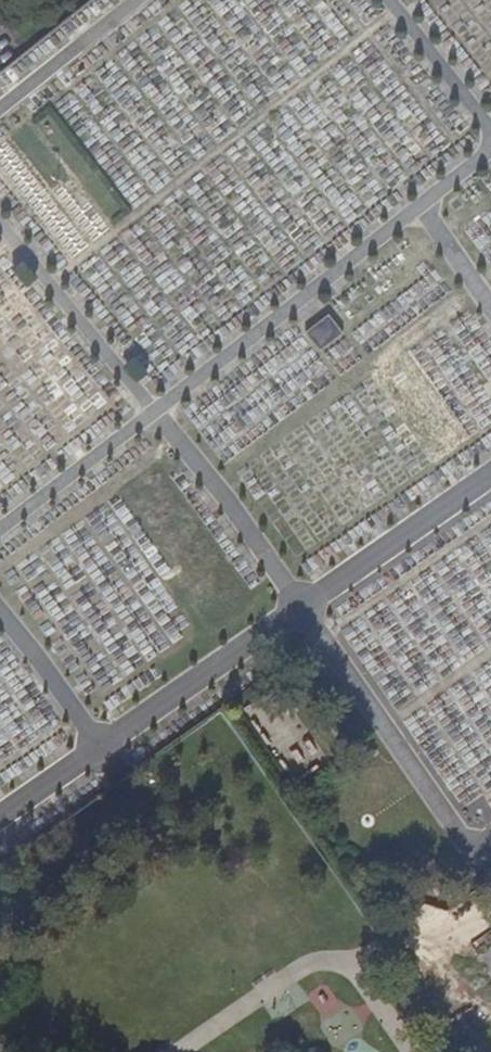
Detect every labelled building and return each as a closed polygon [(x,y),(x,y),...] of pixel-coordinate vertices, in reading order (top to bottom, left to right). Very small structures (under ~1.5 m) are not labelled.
[(126,62),(138,61),(139,73),(156,84),(149,95),(150,96),(179,128),(181,161),(195,139),(214,138),(213,121),(225,120),(217,111),(225,104),(223,82),(229,82),(221,76),(229,62),(211,42),(132,47),(119,67),(107,53),(72,55),(74,78),(68,83),(83,83),(83,98),(91,107),(100,93),(118,77),(127,77),(126,62)] [(306,334),(320,351),(342,334),(328,316),(306,334)] [(134,677),(186,618),(167,602),(147,625),(129,609),(102,638),(109,644),(103,650),(134,677)] [(275,678),(239,702),(296,786),(332,762),(298,712),(275,678)]
